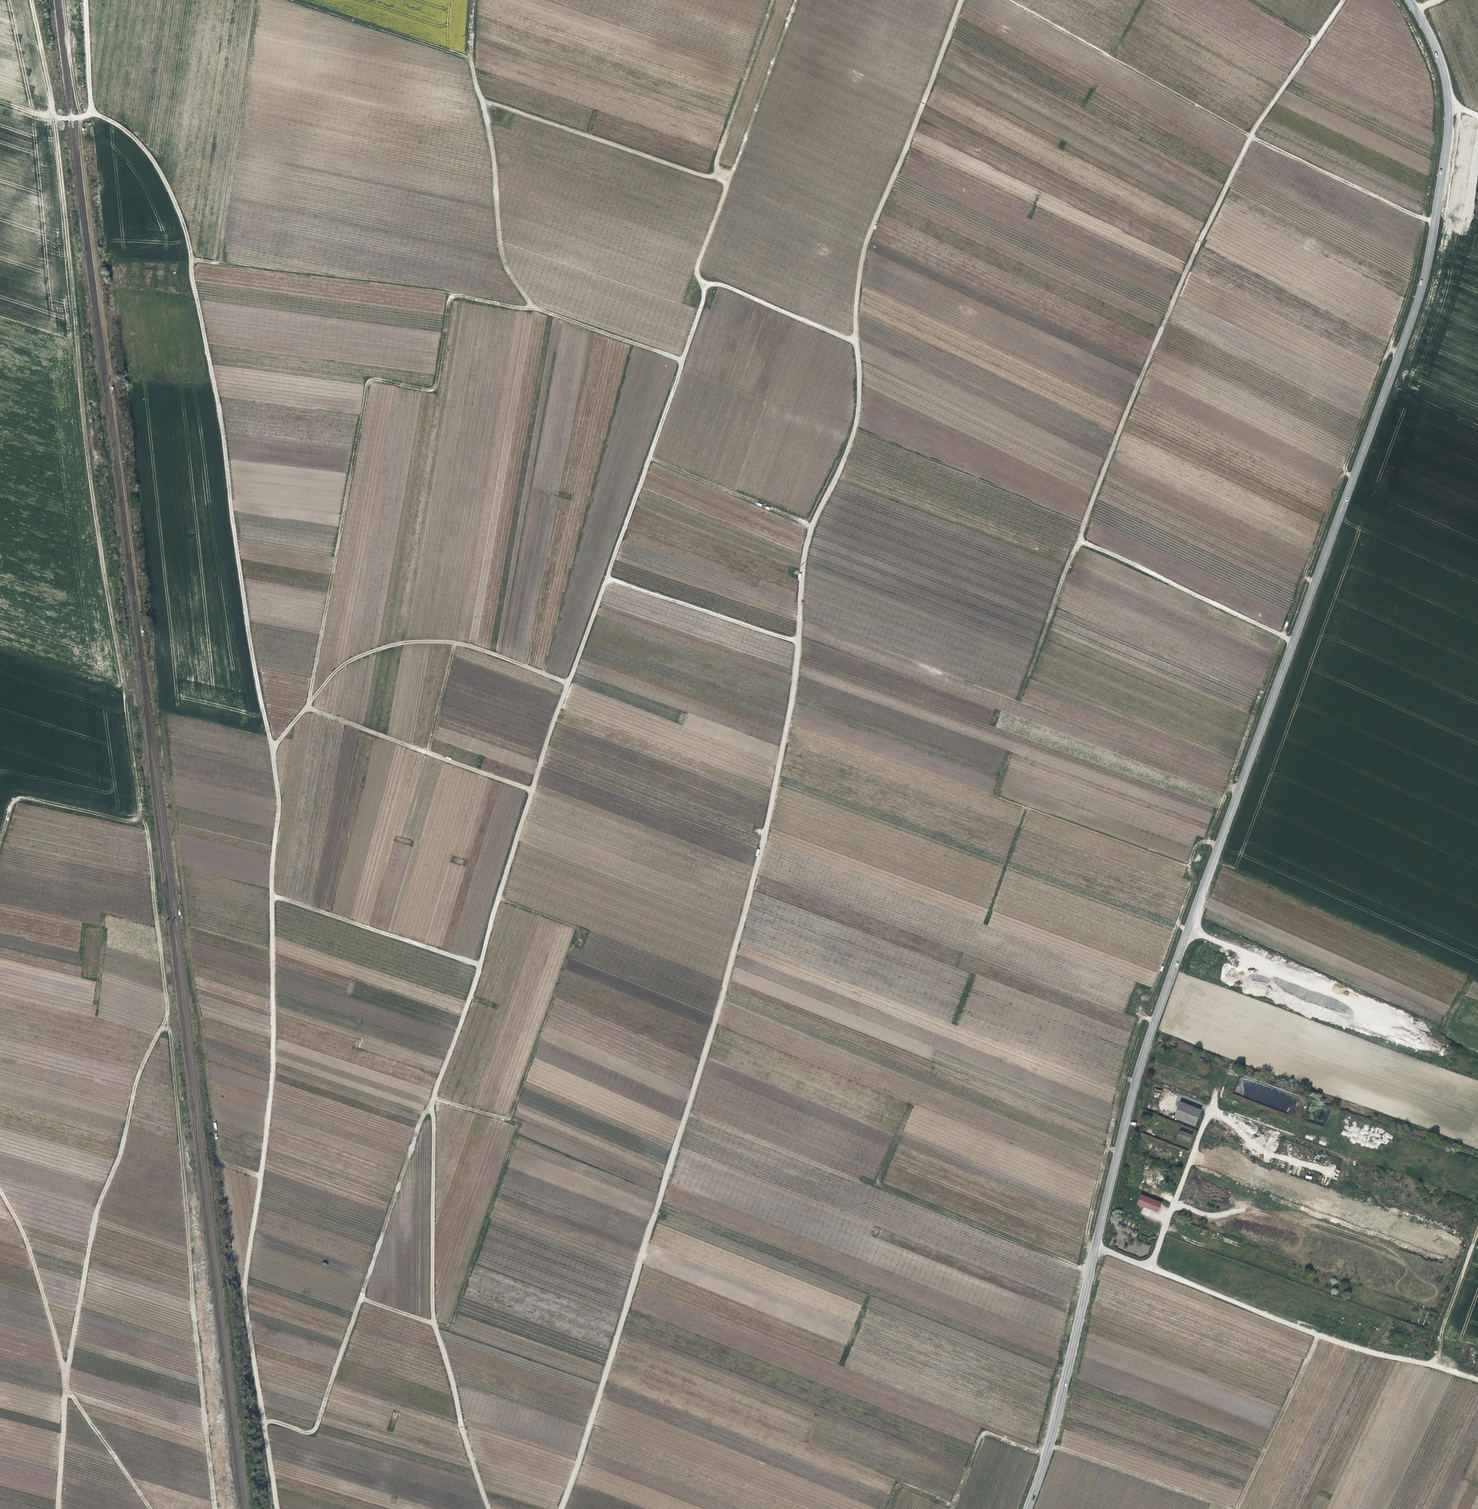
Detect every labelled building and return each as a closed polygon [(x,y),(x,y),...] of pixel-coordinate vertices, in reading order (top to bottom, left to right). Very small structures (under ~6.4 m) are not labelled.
[(1234,1093),(1293,1113),(1298,1097),(1240,1077),(1234,1093)] [(1180,1101),(1173,1118),(1195,1126),(1201,1109),(1180,1101)] [(1180,1130),(1177,1138),(1190,1143),(1193,1135),(1180,1130)] [(1137,1204),(1158,1213),(1162,1203),(1141,1194),(1137,1204)]
